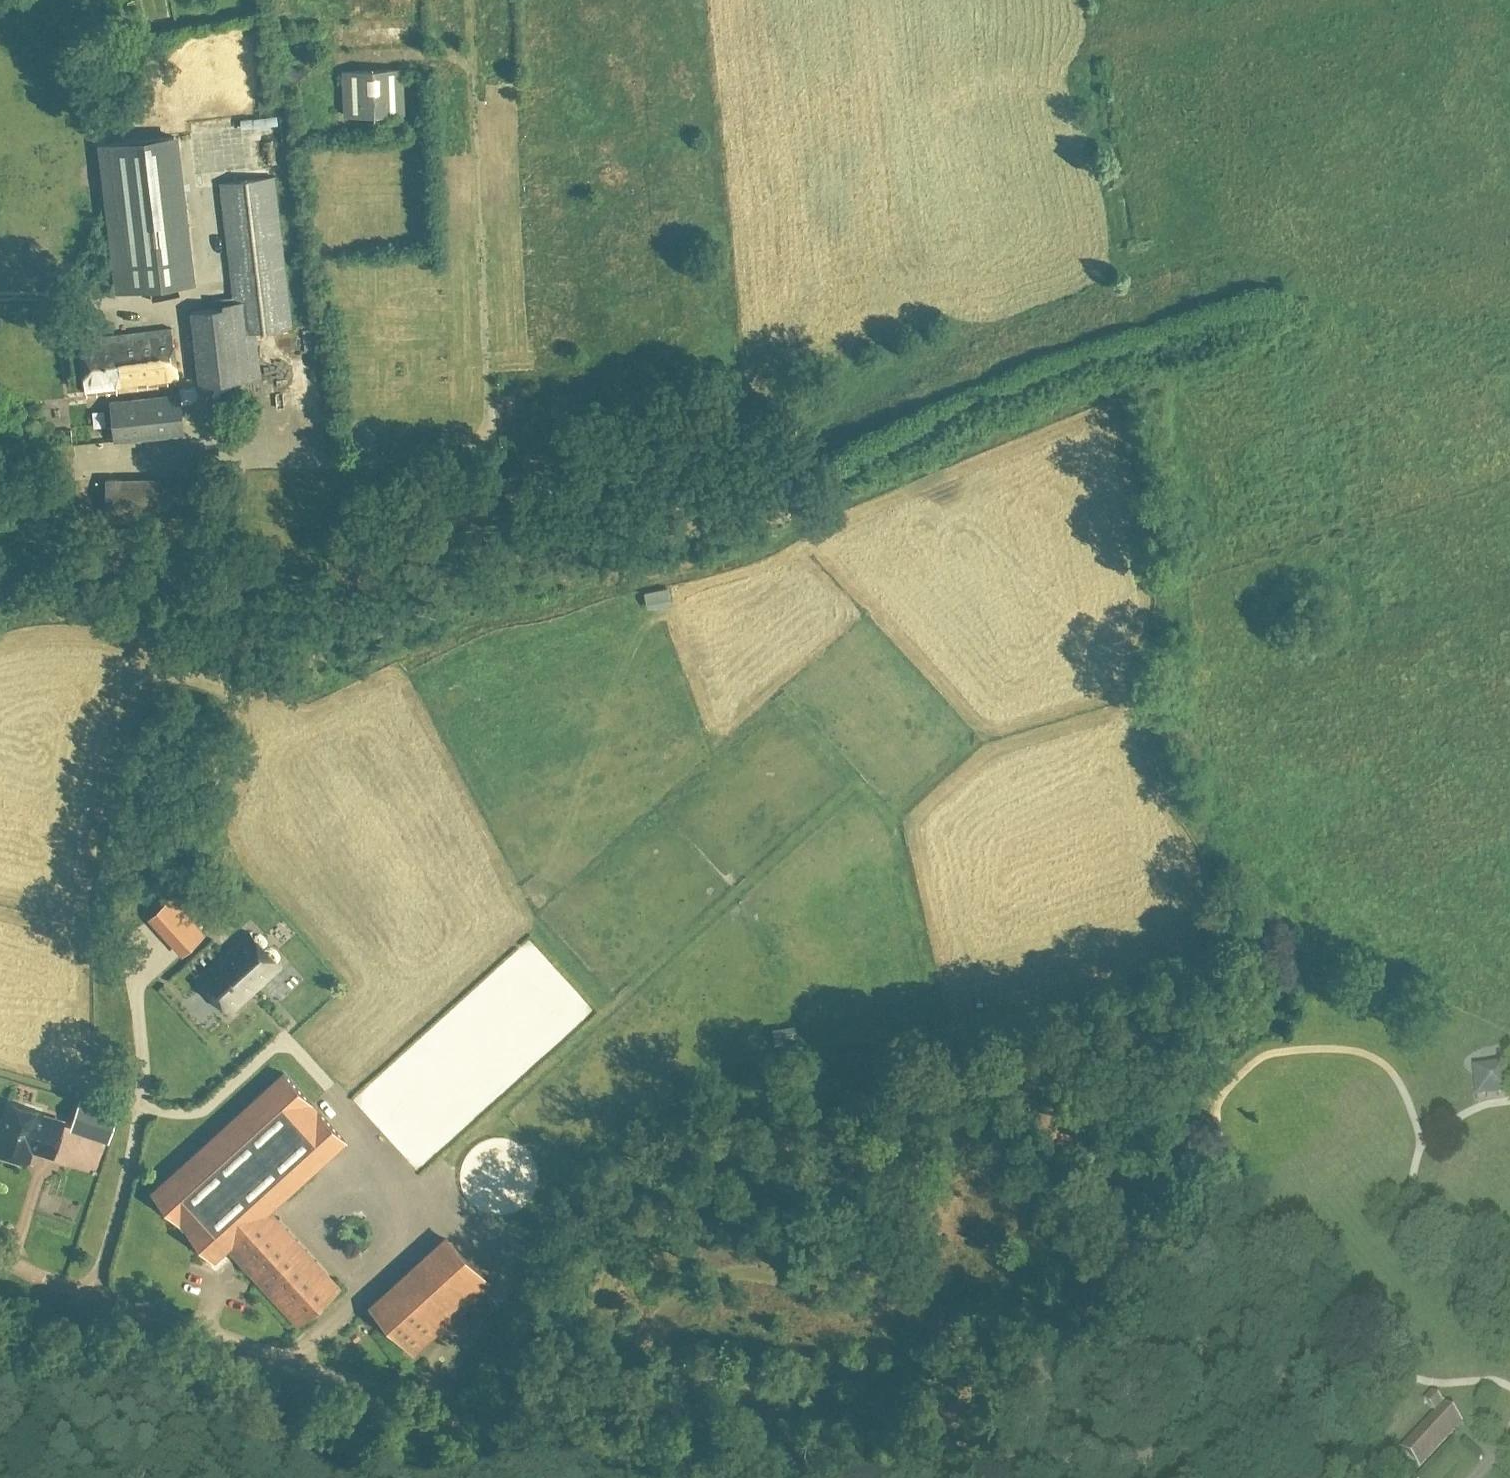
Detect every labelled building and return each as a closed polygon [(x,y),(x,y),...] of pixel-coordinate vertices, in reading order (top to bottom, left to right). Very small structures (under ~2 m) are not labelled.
[(402,68),(345,71),(347,115),(404,113),(402,68)] [(224,308),(192,312),(200,385),(261,378),(256,331),(293,326),(276,177),(220,183),(233,302),(224,303),(224,308)] [(162,255),(165,286),(196,282),(193,252),(162,255)] [(150,301),(151,287),(127,286),(127,300),(150,301)] [(172,328),(80,339),(87,393),(118,390),(117,386),(178,379),(172,328)] [(110,401),(115,441),(186,433),(181,393),(110,401)] [(108,519),(123,519),(122,478),(107,478),(108,519)] [(142,557),(142,528),(108,528),(108,557),(142,557)] [(180,907),(172,898),(153,915),(162,924),(180,907)] [(178,941),(186,951),(205,934),(196,925),(178,941)] [(199,978),(230,1012),(281,965),(250,931),(199,978)] [(1473,1070),(1476,1100),(1509,1097),(1506,1067),(1473,1070)] [(338,1288),(268,1211),(346,1140),(284,1072),(154,1191),(215,1258),(230,1245),(300,1322),(338,1288)] [(150,1117),(159,1119),(164,1102),(155,1099),(150,1117)] [(0,1138),(0,1152),(29,1160),(31,1152),(35,1149),(55,1155),(65,1120),(43,1114),(43,1112),(11,1102),(6,1119),(2,1121),(0,1128),(2,1132),(0,1138)] [(415,1353),(441,1329),(466,1307),(491,1284),(451,1239),(425,1262),(401,1285),(375,1308),(415,1353)] [(1422,1401),(1434,1412),(1399,1448),(1420,1470),(1465,1425),(1431,1392),(1422,1401)]
